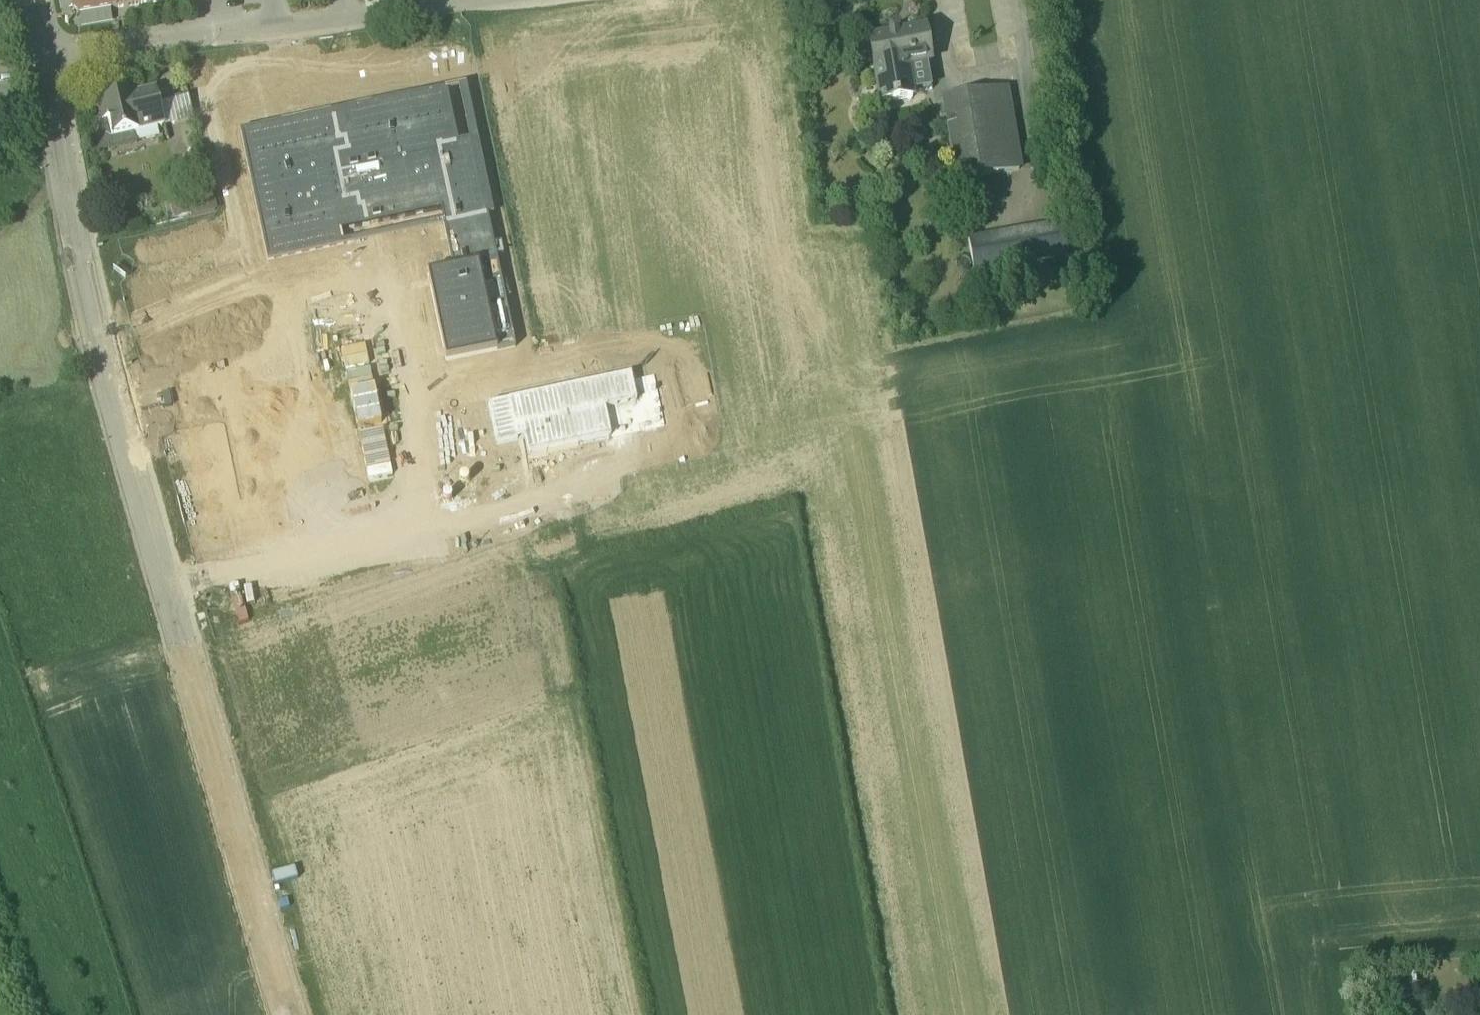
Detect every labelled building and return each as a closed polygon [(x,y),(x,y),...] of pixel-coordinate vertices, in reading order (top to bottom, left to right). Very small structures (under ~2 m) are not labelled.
[(119,8),(141,4),(141,0),(71,0),(73,11),(78,15),(119,8)] [(457,24),(459,37),(466,36),(463,23),(457,24)] [(932,89),(928,63),(931,62),(925,29),(868,39),(879,106),(915,100),(914,92),(932,89)] [(446,87),(241,129),(268,258),(340,243),(337,226),(440,205),(453,265),(430,270),(448,361),(514,348),(471,140),(457,143),(446,87)] [(116,148),(113,137),(165,124),(156,89),(101,102),(102,106),(99,109),(101,115),(105,117),(105,119),(93,122),(100,151),(116,148)] [(944,99),(958,180),(1020,171),(1006,89),(944,99)] [(175,219),(190,215),(182,187),(167,191),(175,219)] [(968,239),(974,274),(1069,257),(1063,223),(968,239)] [(1392,976),(1393,988),(1390,988),(1391,1003),(1416,1001),(1415,986),(1414,975),(1392,976)]
